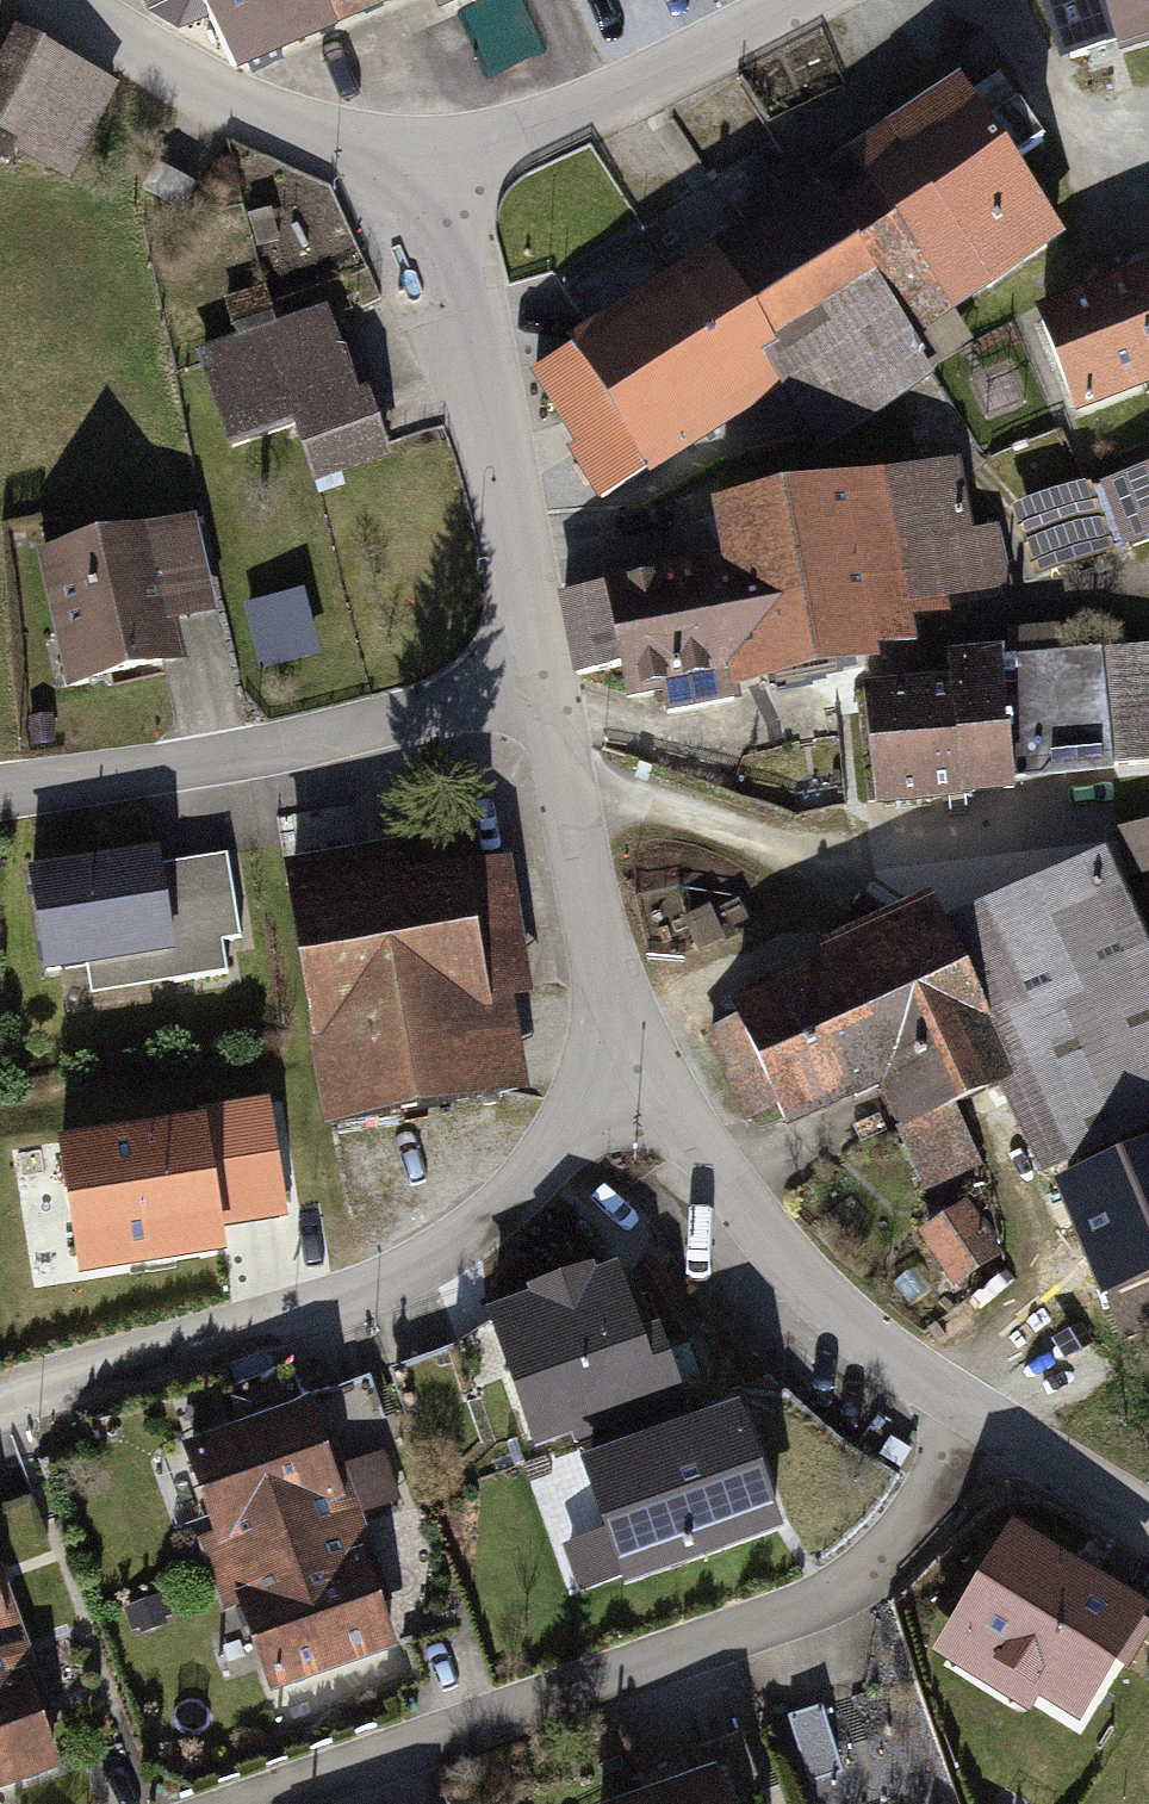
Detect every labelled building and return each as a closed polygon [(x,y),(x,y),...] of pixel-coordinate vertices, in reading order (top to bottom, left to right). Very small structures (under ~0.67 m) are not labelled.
[(239,83),(434,0),(203,0),(239,83)] [(448,18),(490,0),(440,0),(448,18)] [(1063,76),(1148,51),(1148,0),(1041,0),(1063,76)] [(15,30),(0,59),(0,139),(70,177),(119,86),(15,30)] [(969,76),(528,365),(628,517),(792,410),(823,457),(976,357),(954,324),(1078,242),(969,76)] [(1031,327),(1064,413),(1148,381),(1148,283),(1031,327)] [(336,303),(191,354),(228,459),(302,433),(319,482),(391,456),(336,303)] [(696,572),(561,603),(578,686),(666,724),(738,711),(735,700),(921,665),(915,632),(1013,613),(997,535),(976,538),(965,471),(690,524),(696,572)] [(1038,583),(1148,543),(1148,471),(1015,520),(1038,583)] [(195,519),(30,554),(60,695),(185,668),(177,630),(217,621),(195,519)] [(303,595),(248,611),(265,672),(320,657),(303,595)] [(1148,767),(1148,651),(1108,653),(1114,769),(1148,767)] [(953,689),(870,695),(879,813),(1019,803),(1009,659),(952,663),(953,689)] [(471,835),(286,867),(331,1126),(525,1092),(511,1012),(532,1008),(507,865),(477,870),(471,835)] [(1113,850),(957,924),(942,892),(814,953),(821,968),(701,1024),(749,1123),(774,1111),(783,1131),(885,1083),(932,1182),(979,1159),(955,1107),(1010,1081),(1037,1194),(1056,1186),(1148,1146),(1148,925),(1113,850)] [(158,856),(28,876),(44,979),(174,959),(158,856)] [(63,1150),(79,1264),(217,1245),(214,1226),(285,1216),(269,1104),(199,1114),(201,1131),(63,1150)] [(1128,1349),(1148,1341),(1148,1146),(1056,1186),(1128,1349)] [(922,1240),(959,1295),(1009,1262),(972,1207),(922,1240)] [(623,1266),(475,1321),(528,1464),(689,1405),(659,1324),(646,1329),(623,1266)] [(452,1350),(389,1371),(407,1425),(470,1404),(452,1350)] [(324,1397),(160,1449),(238,1692),(402,1639),(324,1397)] [(740,1408),(575,1468),(623,1599),(788,1538),(740,1408)] [(1013,1524),(930,1656),(1032,1719),(1041,1705),(1085,1732),(1148,1630),(1148,1609),(1013,1524)] [(66,1785),(0,1578),(0,1803),(5,1803),(66,1785)] [(625,1803),(757,1803),(744,1766),(625,1803)]
